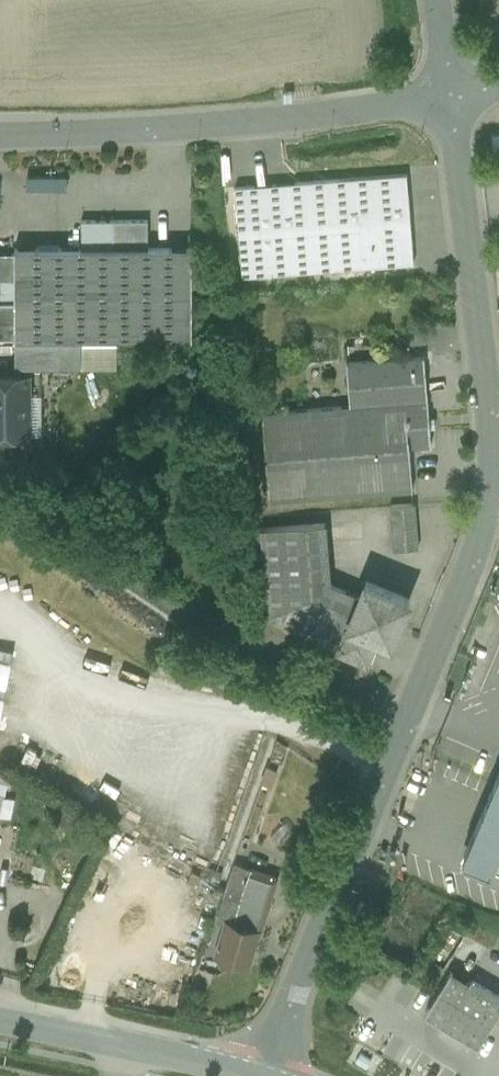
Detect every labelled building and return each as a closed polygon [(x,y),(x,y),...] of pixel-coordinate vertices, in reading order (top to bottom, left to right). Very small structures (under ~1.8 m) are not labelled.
[(407,173),(235,187),(242,276),(414,262),(407,173)] [(81,220),(81,248),(14,249),(14,253),(0,253),(0,338),(15,338),(15,339),(73,338),(193,338),(192,248),(148,248),(148,220),(81,220)] [(73,338),(15,339),(15,367),(73,367),(73,338)] [(424,357),(346,363),(350,407),(262,414),(269,503),(413,491),(409,447),(431,446),(424,357)] [(0,376),(0,436),(2,436),(2,459),(28,459),(28,452),(27,452),(27,436),(28,436),(28,376),(0,376)] [(414,505),(391,506),(394,552),(417,550),(414,505)] [(325,525),(262,529),(265,563),(269,618),(339,647),(360,598),(329,586),(325,525)] [(262,529),(249,531),(252,564),(265,563),(262,529)] [(410,601),(366,583),(360,598),(339,647),(338,650),(367,662),(376,638),(381,641),(382,639),(386,641),(390,633),(395,635),(410,601)] [(8,646),(0,645),(0,705),(8,646)] [(14,795),(3,793),(7,773),(0,772),(0,814),(9,816),(14,795)] [(274,876),(236,863),(218,920),(227,923),(228,920),(253,928),(263,895),(268,896),(274,876)] [(253,928),(228,920),(227,923),(218,954),(248,963),(258,929),(253,928)] [(469,981),(451,970),(425,1012),(444,1023),(469,981)] [(472,977),(469,981),(444,1023),(478,1044),(498,1010),(498,994),(472,977)]
